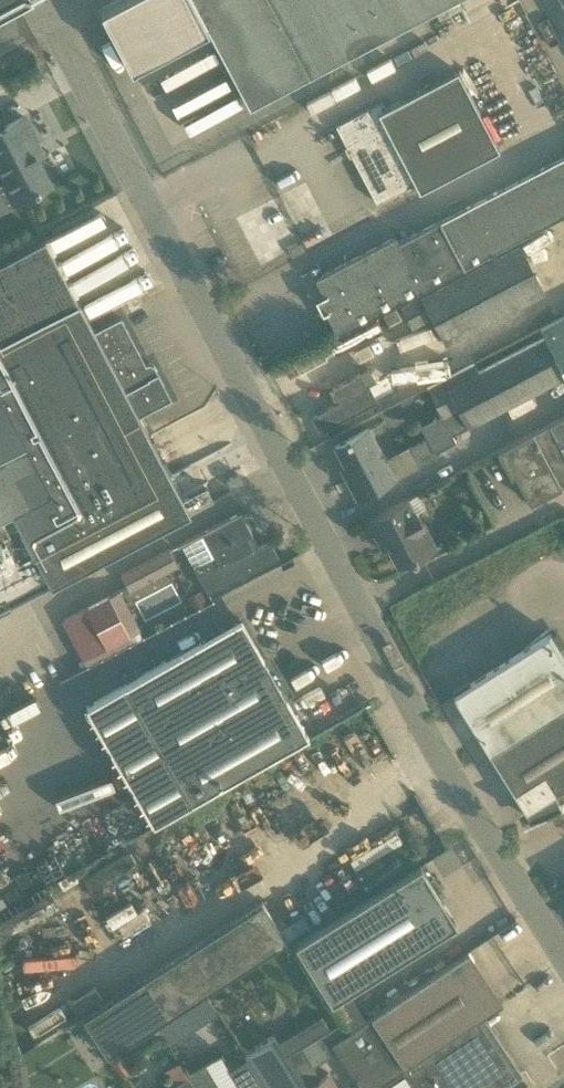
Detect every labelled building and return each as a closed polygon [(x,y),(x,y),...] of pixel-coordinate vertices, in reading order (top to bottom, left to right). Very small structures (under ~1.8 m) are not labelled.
[(27,0),(0,0),(0,15),(27,0)] [(249,105),(446,0),(194,0),(249,105)] [(335,125),(337,129),(376,203),(414,183),(418,191),(498,149),(456,70),(386,107),(382,100),(335,125)] [(0,120),(0,167),(18,201),(51,184),(32,147),(38,144),(23,116),(4,126),(0,120)] [(563,218),(563,157),(399,245),(394,237),(315,278),(324,295),(321,296),(328,310),(325,311),(337,334),(563,218)] [(182,499),(138,415),(171,398),(154,365),(151,363),(148,363),(146,364),(121,317),(94,331),(44,236),(0,259),(0,535),(16,564),(18,568),(0,577),(0,610),(9,604),(48,584),(50,585),(213,500),(206,486),(182,499)] [(431,315),(446,344),(545,292),(520,244),(402,306),(412,325),(431,315)] [(425,437),(433,451),(455,440),(451,433),(466,426),(563,374),(563,316),(540,328),(544,335),(478,370),(474,361),(443,377),(426,386),(440,414),(432,419),(438,431),(425,437)] [(453,354),(429,364),(434,374),(458,365),(453,354)] [(376,381),(370,368),(328,388),(336,403),(311,416),(319,431),(377,402),(369,385),(376,381)] [(496,450),(506,471),(510,469),(528,502),(559,486),(557,482),(563,479),(563,415),(496,450)] [(185,424),(153,435),(156,446),(189,436),(185,424)] [(357,498),(394,477),(368,428),(335,445),(350,474),(345,476),(357,498)] [(425,437),(406,448),(416,465),(434,455),(433,451),(425,437)] [(385,537),(397,561),(409,555),(410,557),(435,544),(434,543),(433,543),(415,510),(412,512),(405,499),(368,519),(379,541),(385,537)] [(241,511),(201,532),(181,542),(193,565),(208,593),(278,556),(269,539),(254,547),(247,535),(252,533),(250,529),(253,528),(256,522),(252,514),(245,513),(242,515),(241,511)] [(171,550),(120,572),(127,589),(178,567),(171,550)] [(18,568),(16,564),(0,572),(0,577),(18,568)] [(117,593),(85,609),(108,655),(141,638),(117,593)] [(154,822),(191,801),(308,735),(240,618),(87,707),(154,822)] [(456,693),(529,810),(533,820),(552,812),(553,814),(555,817),(559,819),(563,818),(563,817),(563,804),(563,805),(558,792),(563,788),(563,654),(551,633),(456,693)] [(420,865),(401,877),(295,944),(331,1001),(456,923),(442,901),(434,889),(438,887),(433,879),(429,881),(422,869),(420,865)] [(122,872),(91,885),(101,906),(131,893),(122,872)] [(52,902),(45,887),(0,907),(0,920),(2,925),(52,902)] [(262,901),(187,950),(82,1018),(107,1057),(287,940),(262,901)] [(349,1031),(331,1043),(337,1051),(361,1087),(492,1087),(515,1073),(477,1017),(501,1001),(468,950),(349,1031)] [(208,998),(164,1026),(174,1042),(218,1014),(208,998)] [(337,1051),(331,1043),(349,1031),(342,1021),(301,1046),(313,1067),(337,1051)] [(320,1080),(313,1067),(301,1046),(286,1055),(273,1035),(244,1054),(246,1058),(265,1087),(298,1087),(303,1084),(306,1087),(325,1087),(320,1080)] [(191,1082),(195,1087),(265,1087),(246,1058),(229,1069),(220,1054),(192,1071),(190,1066),(184,1070),(191,1082)] [(191,1082),(184,1070),(179,1061),(164,1070),(173,1084),(167,1087),(195,1087),(191,1082)] [(320,1080),(325,1087),(339,1087),(328,1074),(320,1080)]
